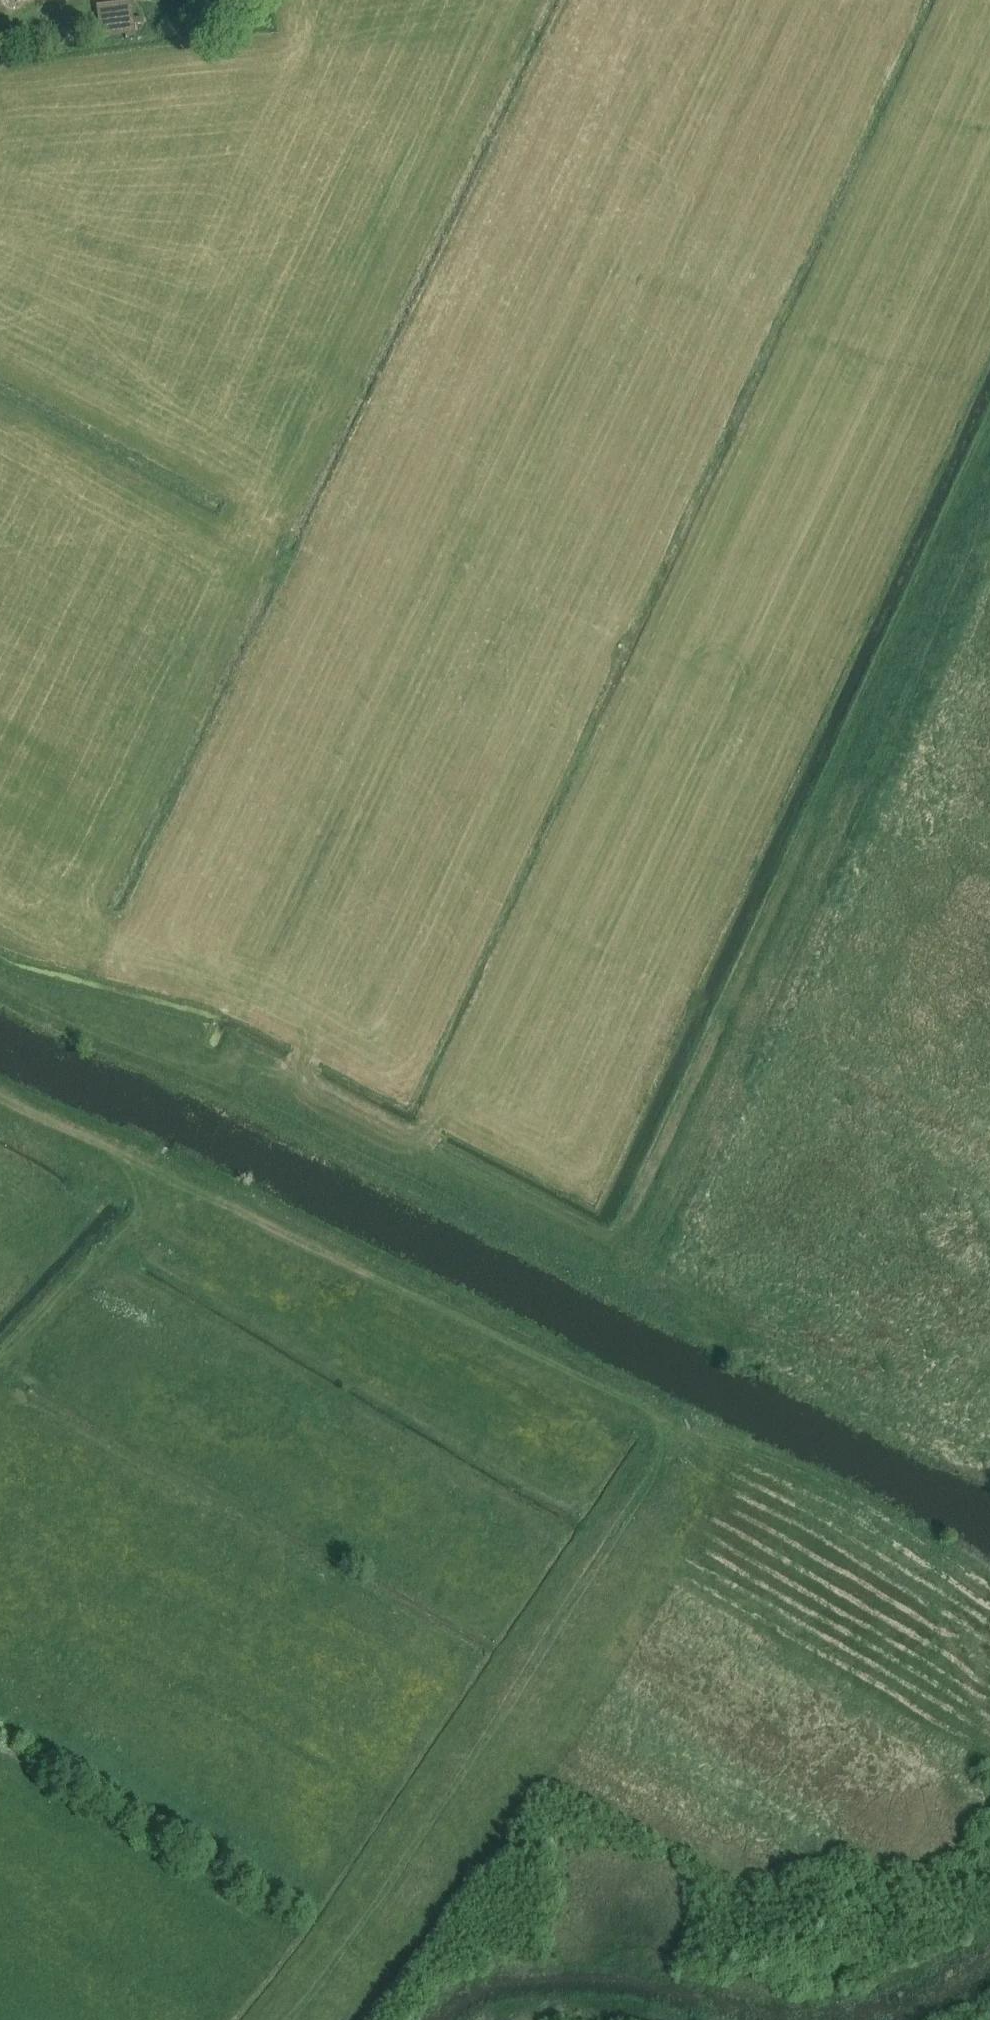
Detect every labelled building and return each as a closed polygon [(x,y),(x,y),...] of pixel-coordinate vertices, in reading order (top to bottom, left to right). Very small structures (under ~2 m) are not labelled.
[(95,4),(100,37),(134,33),(130,0),(123,0),(95,4)]
